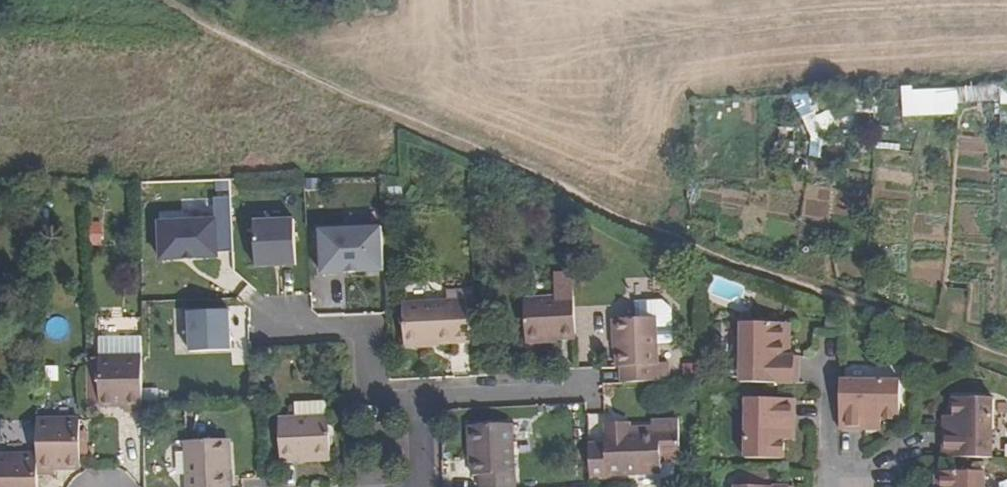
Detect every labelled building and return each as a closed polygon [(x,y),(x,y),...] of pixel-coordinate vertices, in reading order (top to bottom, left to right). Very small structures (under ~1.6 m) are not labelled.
[(905,88),(906,116),(961,114),(960,87),(905,88)] [(162,259),(234,256),(231,195),(214,196),(215,216),(161,218),(162,259)] [(46,231),(46,213),(33,213),(33,231),(46,231)] [(256,267),(297,265),(295,216),(254,218),(256,267)] [(320,228),(322,275),(384,272),(381,225),(320,228)] [(527,339),(578,337),(576,281),(562,282),(563,295),(526,297),(527,339)] [(445,301),(466,300),(466,292),(445,293),(445,301)] [(466,300),(445,301),(402,303),(403,344),(467,342),(466,300)] [(661,317),(662,345),(677,344),(675,309),(667,302),(640,303),(641,318),(661,317)] [(230,310),(187,312),(189,353),(232,351),(230,310)] [(661,317),(641,318),(622,319),(623,367),(626,367),(627,383),(661,381),(660,366),(663,366),(662,345),(661,317)] [(785,357),(786,324),(743,323),(743,382),(800,383),(801,357),(791,357),(785,357)] [(145,407),(144,355),(100,356),(100,401),(100,404),(127,404),(127,410),(145,411),(145,407)] [(100,401),(100,356),(87,356),(87,401),(100,401)] [(841,381),(841,383),(840,430),(867,430),(867,419),(881,419),(900,419),(901,382),(841,381)] [(953,397),(953,416),(953,430),(942,430),(941,456),(991,457),(992,398),(953,397)] [(784,426),(794,426),(794,400),(745,399),(745,459),(783,460),(784,440),(784,426)] [(299,404),(299,418),(330,416),(329,403),(299,404)] [(77,416),(35,415),(36,450),(36,471),(52,471),(52,463),(77,462),(77,416)] [(332,416),(330,416),(299,418),(282,418),(284,461),(333,459),(332,416)] [(943,416),(942,430),(953,430),(953,416),(943,416)] [(880,430),(881,419),(867,419),(867,430),(880,430)] [(514,466),(512,423),(471,425),(473,475),(482,475),(483,486),(516,486),(514,466)] [(608,445),(591,445),(592,478),(609,478),(609,476),(662,474),(662,454),(674,453),(673,432),(631,434),(626,434),(626,424),(607,424),(608,445)] [(784,426),(784,440),(794,440),(794,426),(784,426)] [(190,444),(192,486),(233,486),(231,442),(190,444)] [(36,471),(36,450),(0,451),(0,486),(36,486),(36,471)] [(942,470),(942,486),(984,486),(984,470),(942,470)] [(755,472),(755,486),(735,486),(770,486),(770,472),(755,472)]
